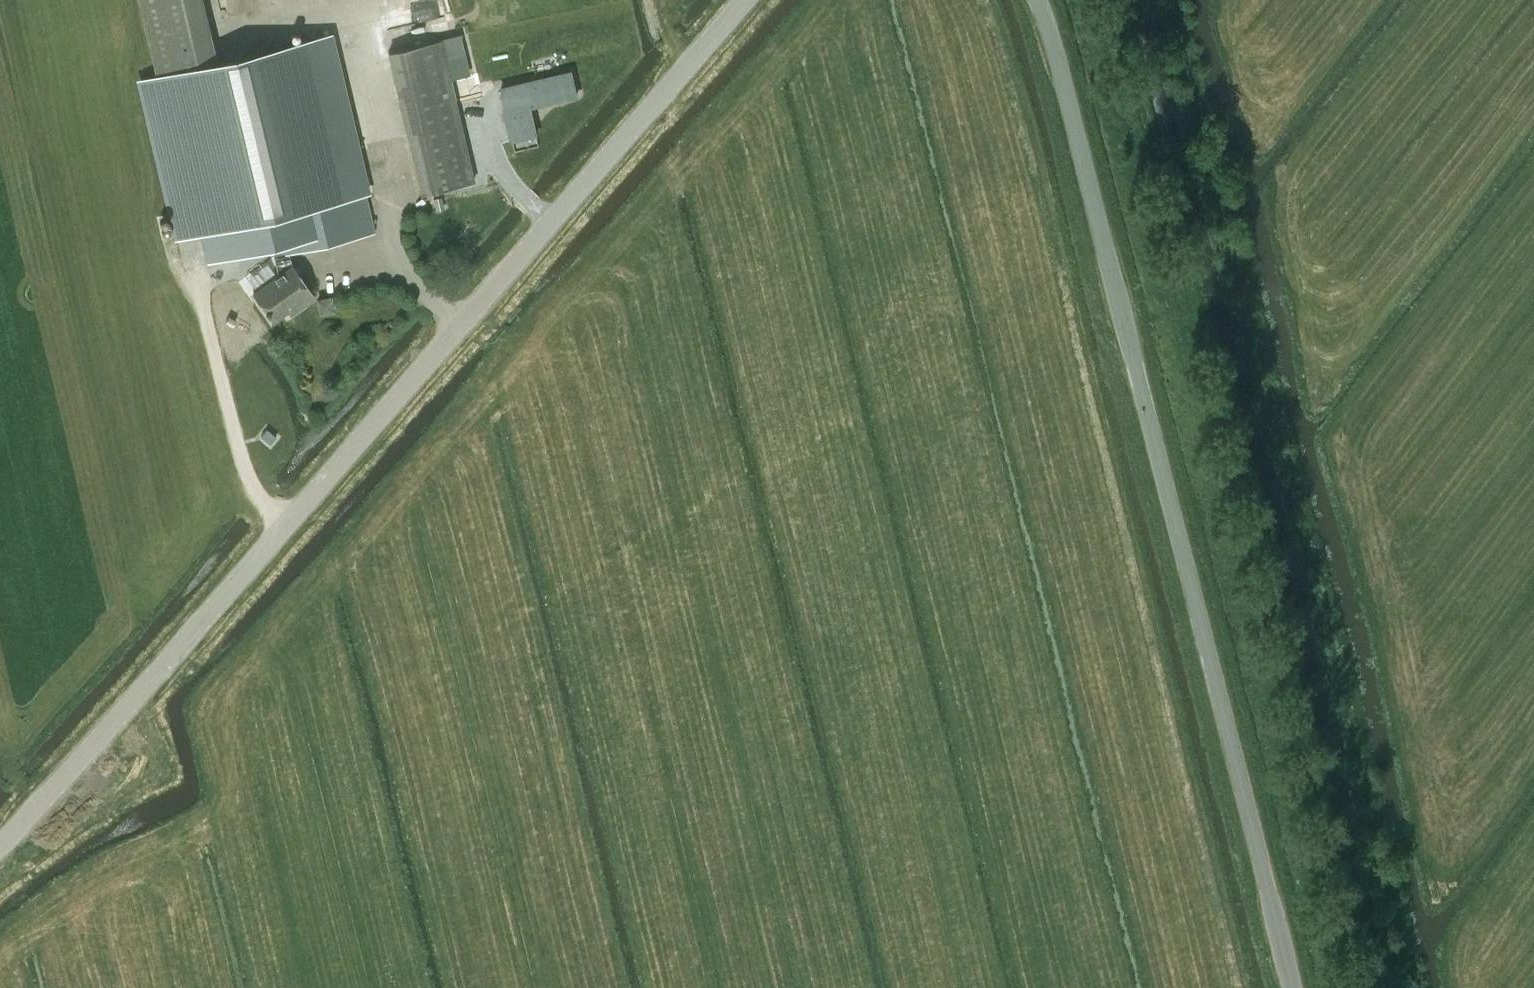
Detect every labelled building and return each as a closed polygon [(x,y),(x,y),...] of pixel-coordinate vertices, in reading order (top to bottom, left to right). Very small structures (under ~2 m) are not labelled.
[(209,32),(201,0),(139,0),(157,77),(189,69),(196,67),(215,63),(216,63),(216,62),(209,32)] [(177,239),(199,233),(206,262),(275,246),(277,253),(277,255),(288,253),(289,252),(375,231),(328,35),(242,55),(231,58),(216,62),(216,63),(215,63),(196,67),(189,69),(157,77),(157,78),(140,83),(139,83),(177,239)] [(387,53),(421,194),(474,181),(441,40),(387,53)] [(578,99),(573,76),(503,93),(514,139),(537,134),(532,110),(578,99)] [(299,308),(313,297),(291,265),(288,253),(277,255),(274,256),(277,275),(253,292),(272,320),(296,304),(299,308)] [(336,308),(333,295),(319,297),(321,311),(336,308)]
